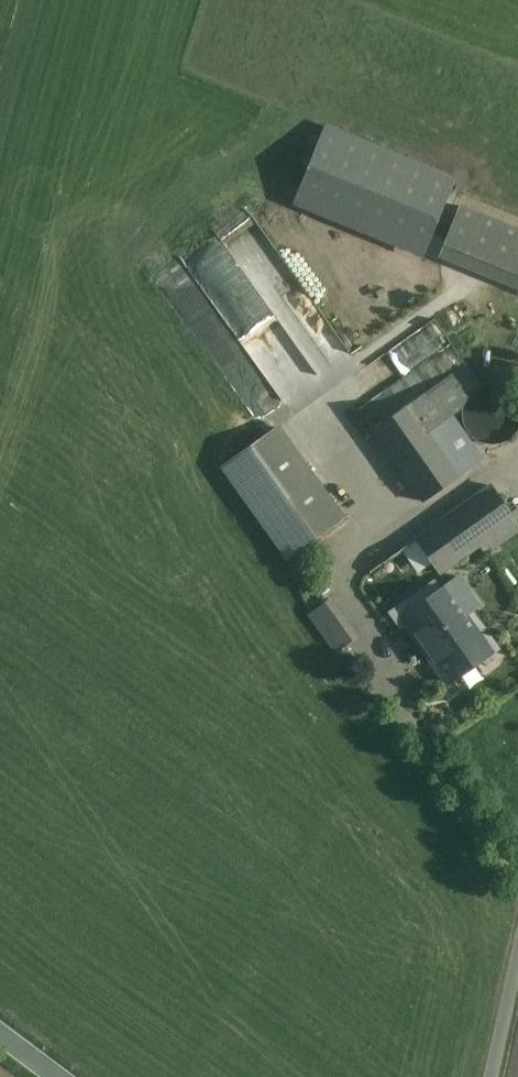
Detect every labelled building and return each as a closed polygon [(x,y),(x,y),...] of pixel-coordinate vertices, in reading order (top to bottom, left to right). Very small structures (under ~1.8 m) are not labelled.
[(326,123),(292,205),(422,258),(452,184),(456,176),(326,123)] [(439,254),(517,287),(517,232),(459,207),(439,254)] [(210,246),(190,258),(245,348),(243,355),(242,356),(260,359),(286,401),(323,379),(294,331),(319,316),(320,312),(258,209),(254,231),(264,233),(273,247),(269,273),(278,274),(262,284),(246,281),(241,274),(242,267),(229,246),(215,255),(210,246)] [(466,365),(374,428),(423,501),(483,460),(453,415),(463,409),(464,405),(465,402),(467,398),(470,395),(473,392),(476,389),(481,387),(466,365)] [(481,387),(476,389),(473,392),(470,395),(467,398),(465,402),(464,405),(463,409),(462,416),(463,422),(465,428),(469,434),(473,439),(479,442),(485,444),(492,445),(498,445),(505,443),(510,439),(515,435),(517,430),(517,400),(517,398),(512,393),(507,389),(501,386),(494,385),(488,385),(481,387)] [(267,436),(223,467),(288,557),(342,519),(277,429),(267,436)] [(369,573),(399,615),(401,618),(450,584),(442,572),(480,546),(485,554),(517,531),(517,523),(492,486),(369,573)] [(495,648),(450,584),(401,618),(399,615),(385,624),(395,637),(408,628),(447,683),(495,648)] [(331,600),(310,615),(337,652),(357,637),(331,600)]
